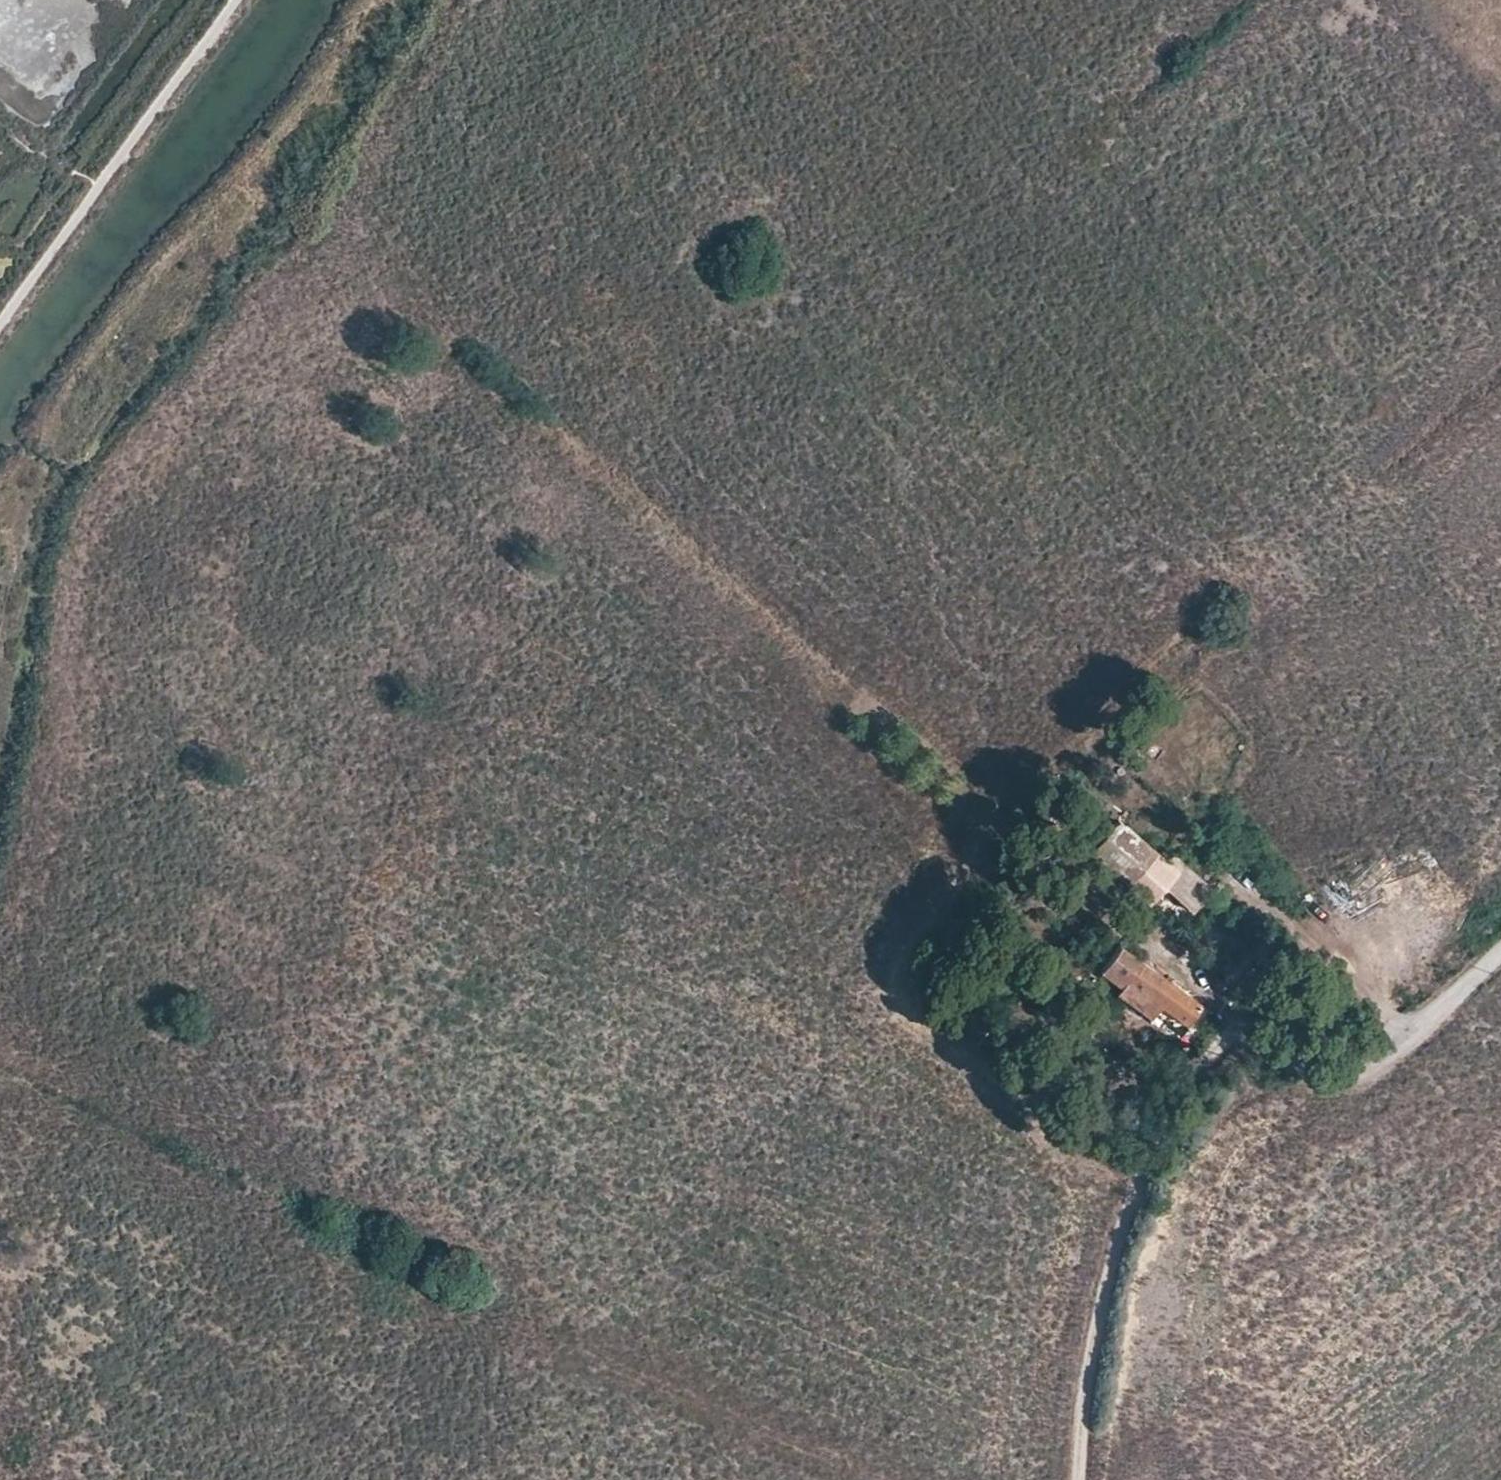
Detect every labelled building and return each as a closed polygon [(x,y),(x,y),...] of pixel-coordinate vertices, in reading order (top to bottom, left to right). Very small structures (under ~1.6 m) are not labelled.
[(1145,903),(1176,870),(1118,817),(1088,852),(1145,903)] [(1394,860),(1386,863),(1397,892),(1405,889),(1394,860)] [(1187,1027),(1202,1004),(1111,942),(1092,970),(1122,991),(1126,985),(1187,1027)]
